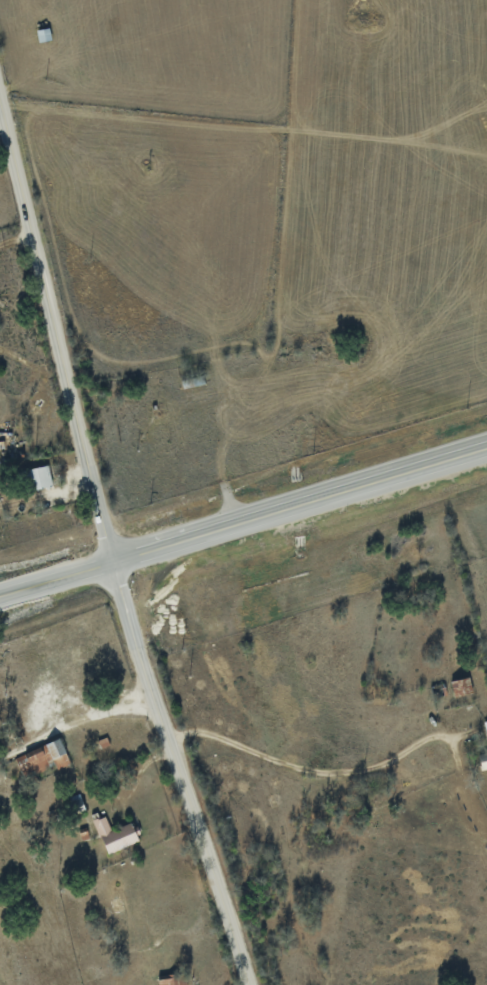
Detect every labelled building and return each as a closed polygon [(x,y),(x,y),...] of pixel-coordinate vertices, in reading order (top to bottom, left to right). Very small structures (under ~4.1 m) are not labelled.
[(52,485),(48,465),(29,469),(34,489),(52,485)] [(473,693),(469,676),(450,681),(455,698),(473,693)] [(23,778),(55,766),(56,769),(70,764),(60,738),(14,756),(23,778)] [(478,754),(482,770),(486,769),(486,752),(478,754)] [(106,853),(139,841),(131,822),(111,830),(105,815),(94,820),(106,853)] [(159,984),(186,984),(186,974),(170,975),(170,978),(158,978),(159,984)]
